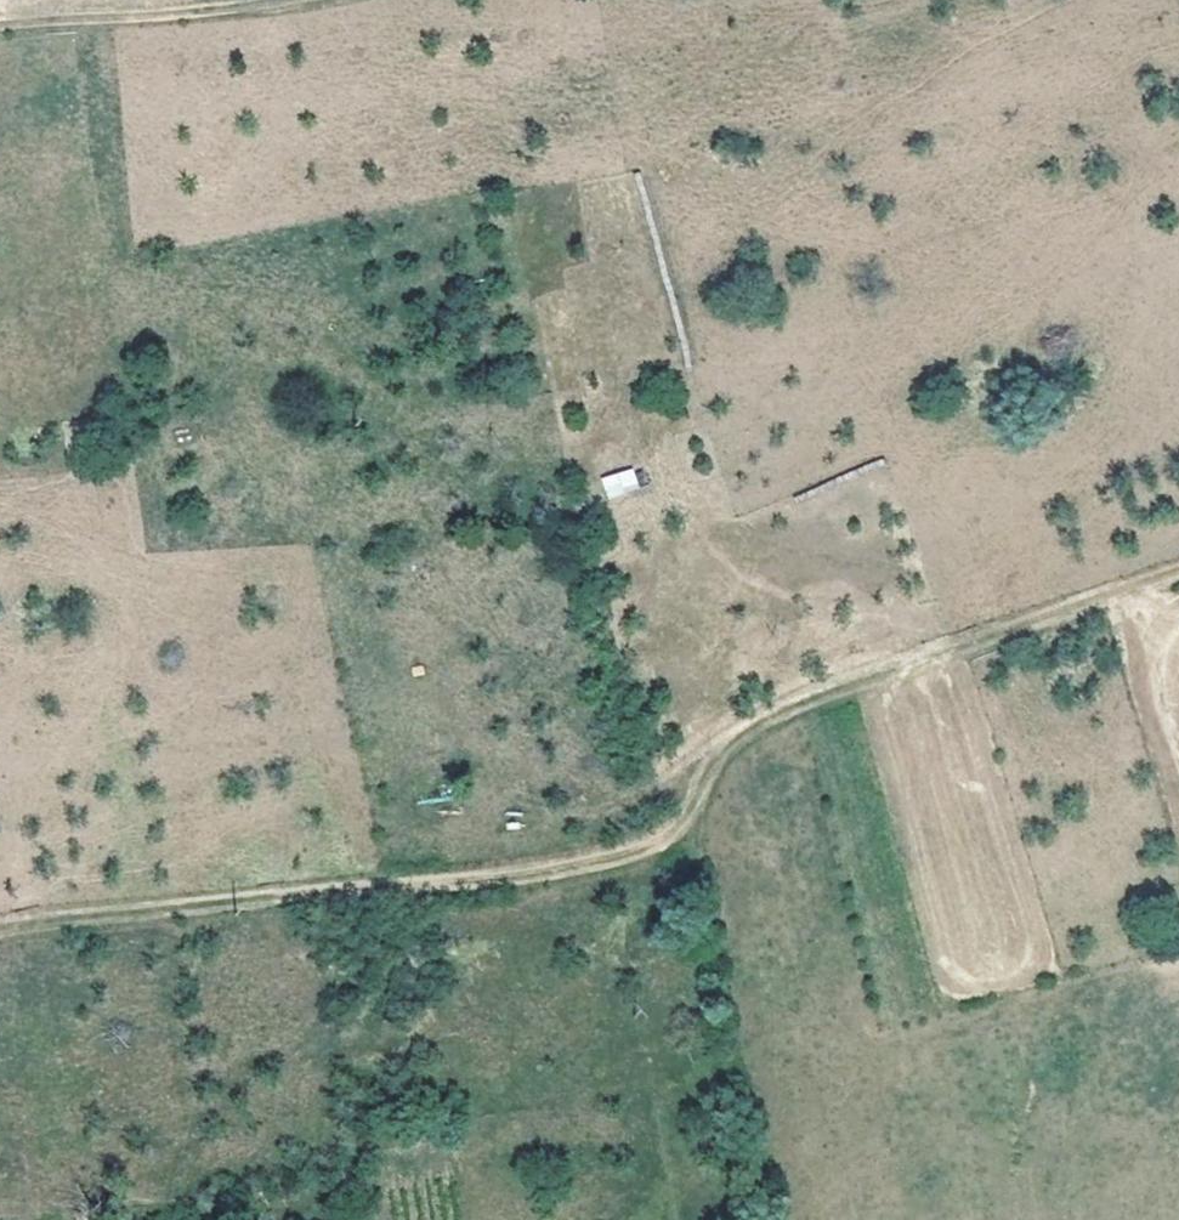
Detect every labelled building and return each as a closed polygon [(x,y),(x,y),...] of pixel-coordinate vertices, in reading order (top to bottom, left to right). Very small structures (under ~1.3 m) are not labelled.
[(605,497),(638,490),(634,469),(601,475),(605,497)]
